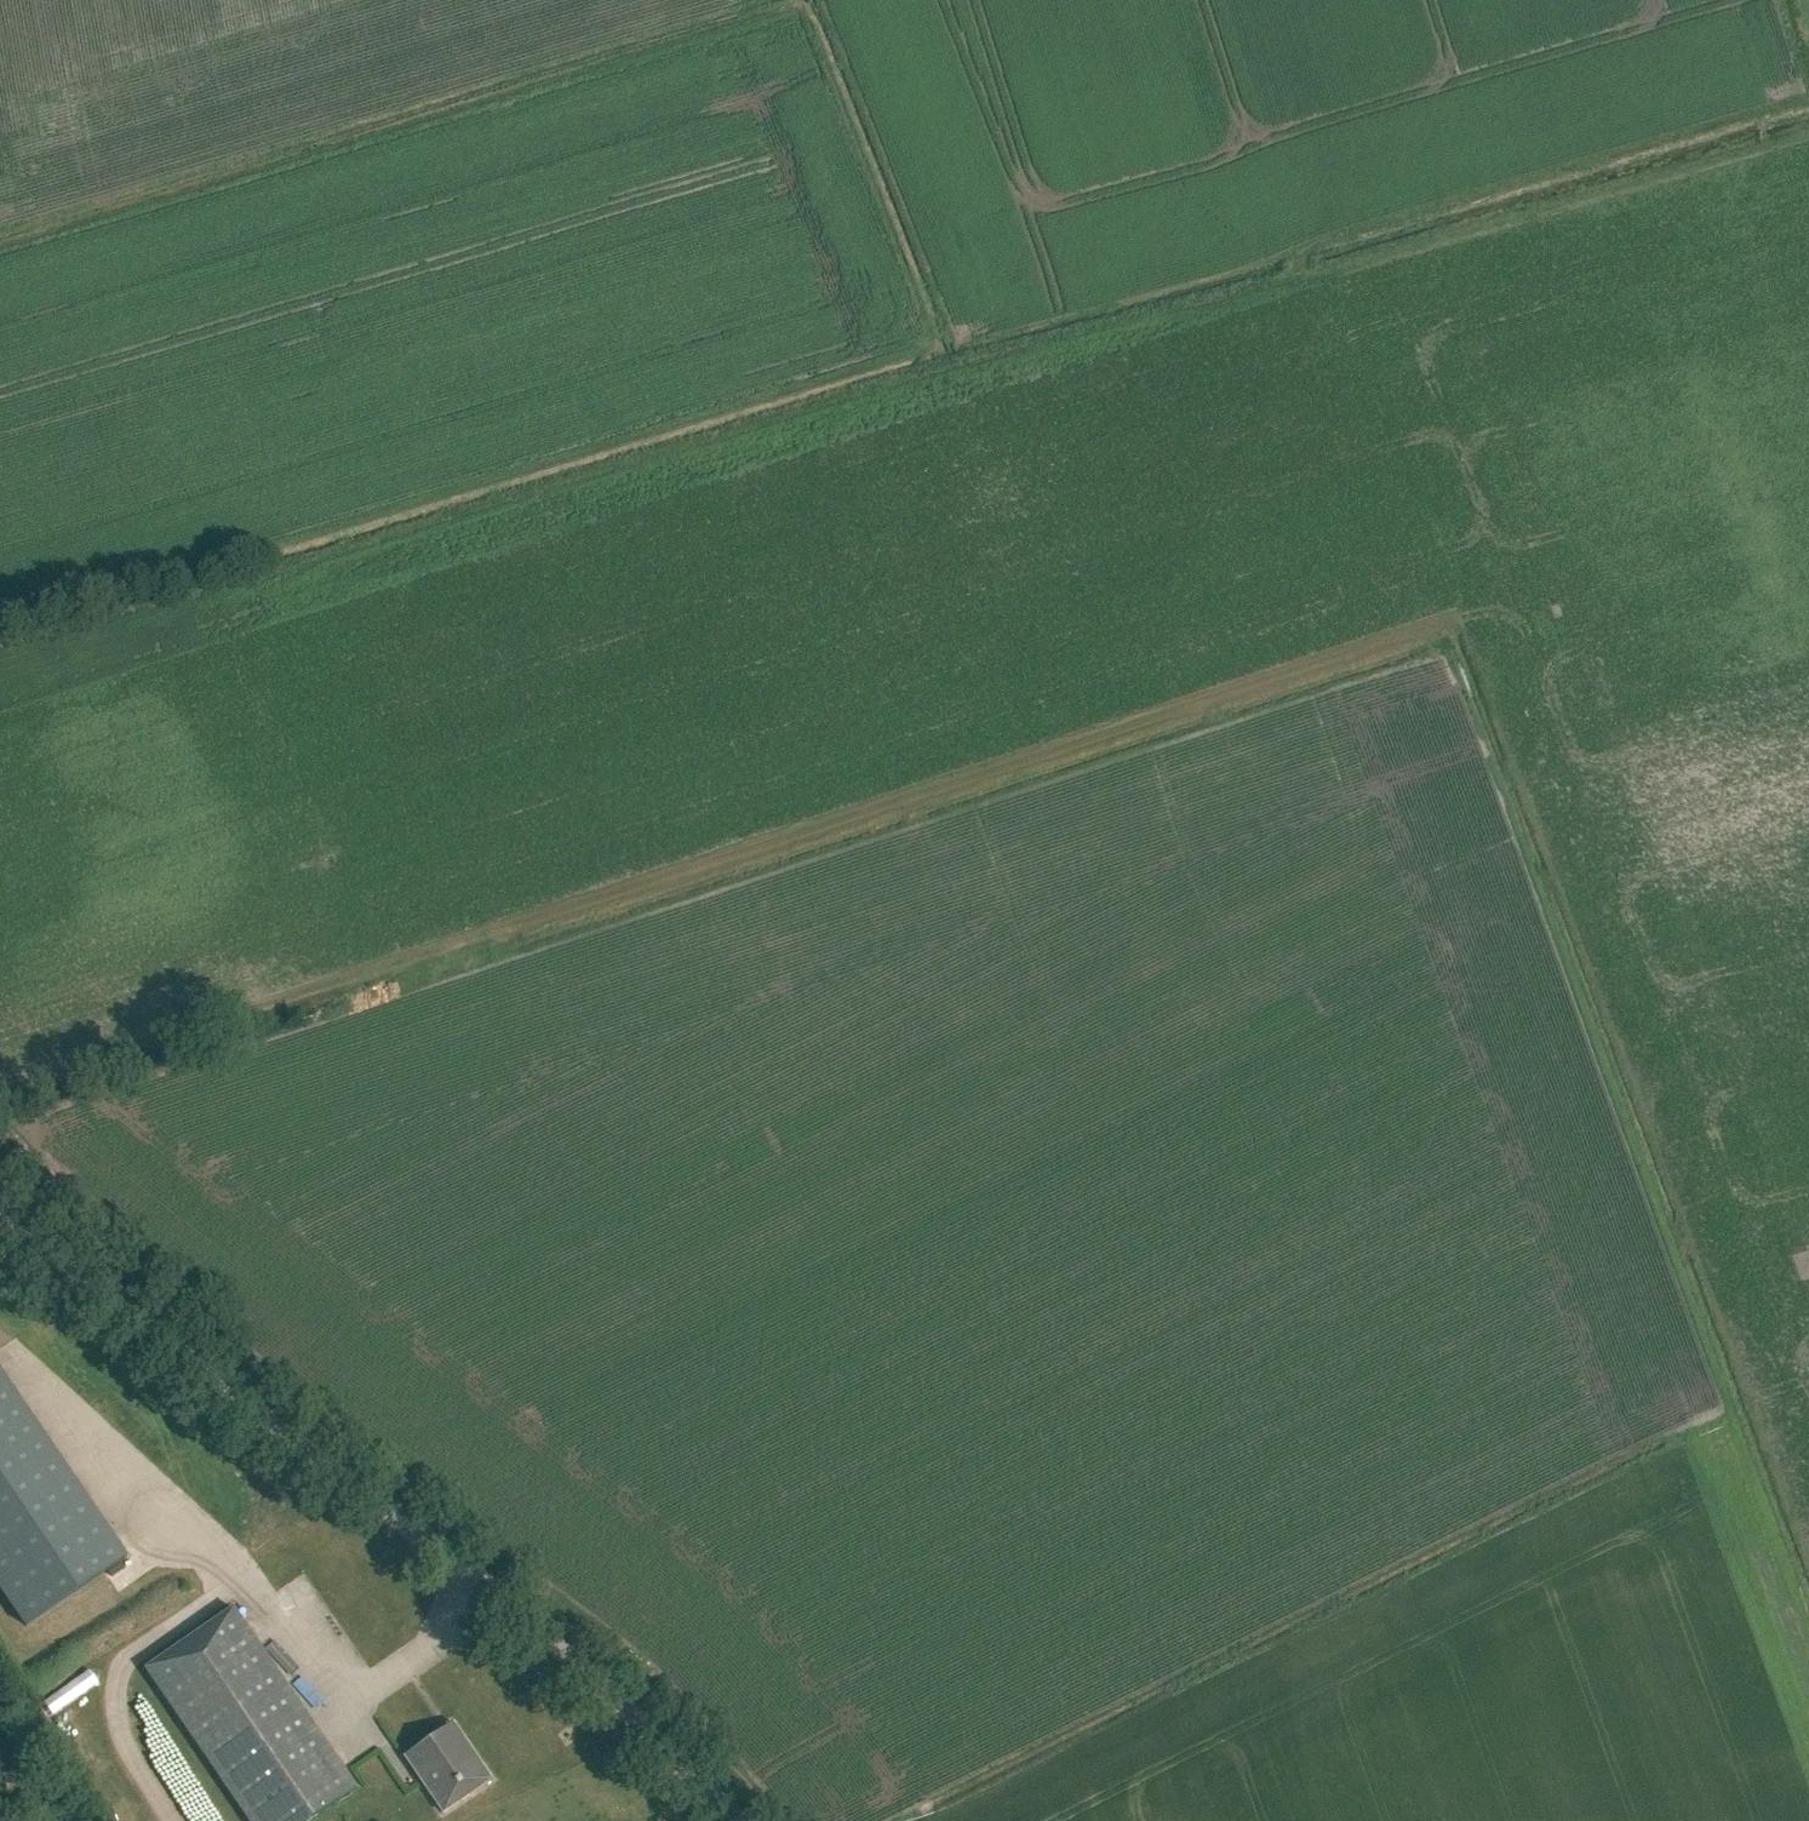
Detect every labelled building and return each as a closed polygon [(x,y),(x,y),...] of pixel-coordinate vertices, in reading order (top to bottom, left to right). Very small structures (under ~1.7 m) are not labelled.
[(145,1669),(249,1820),(309,1820),(356,1789),(233,1608),(145,1669)] [(143,1742),(159,1738),(151,1701),(134,1705),(143,1742)] [(491,1780),(452,1723),(404,1756),(443,1813),(491,1780)] [(200,1774),(180,1785),(192,1806),(212,1795),(200,1774)]
